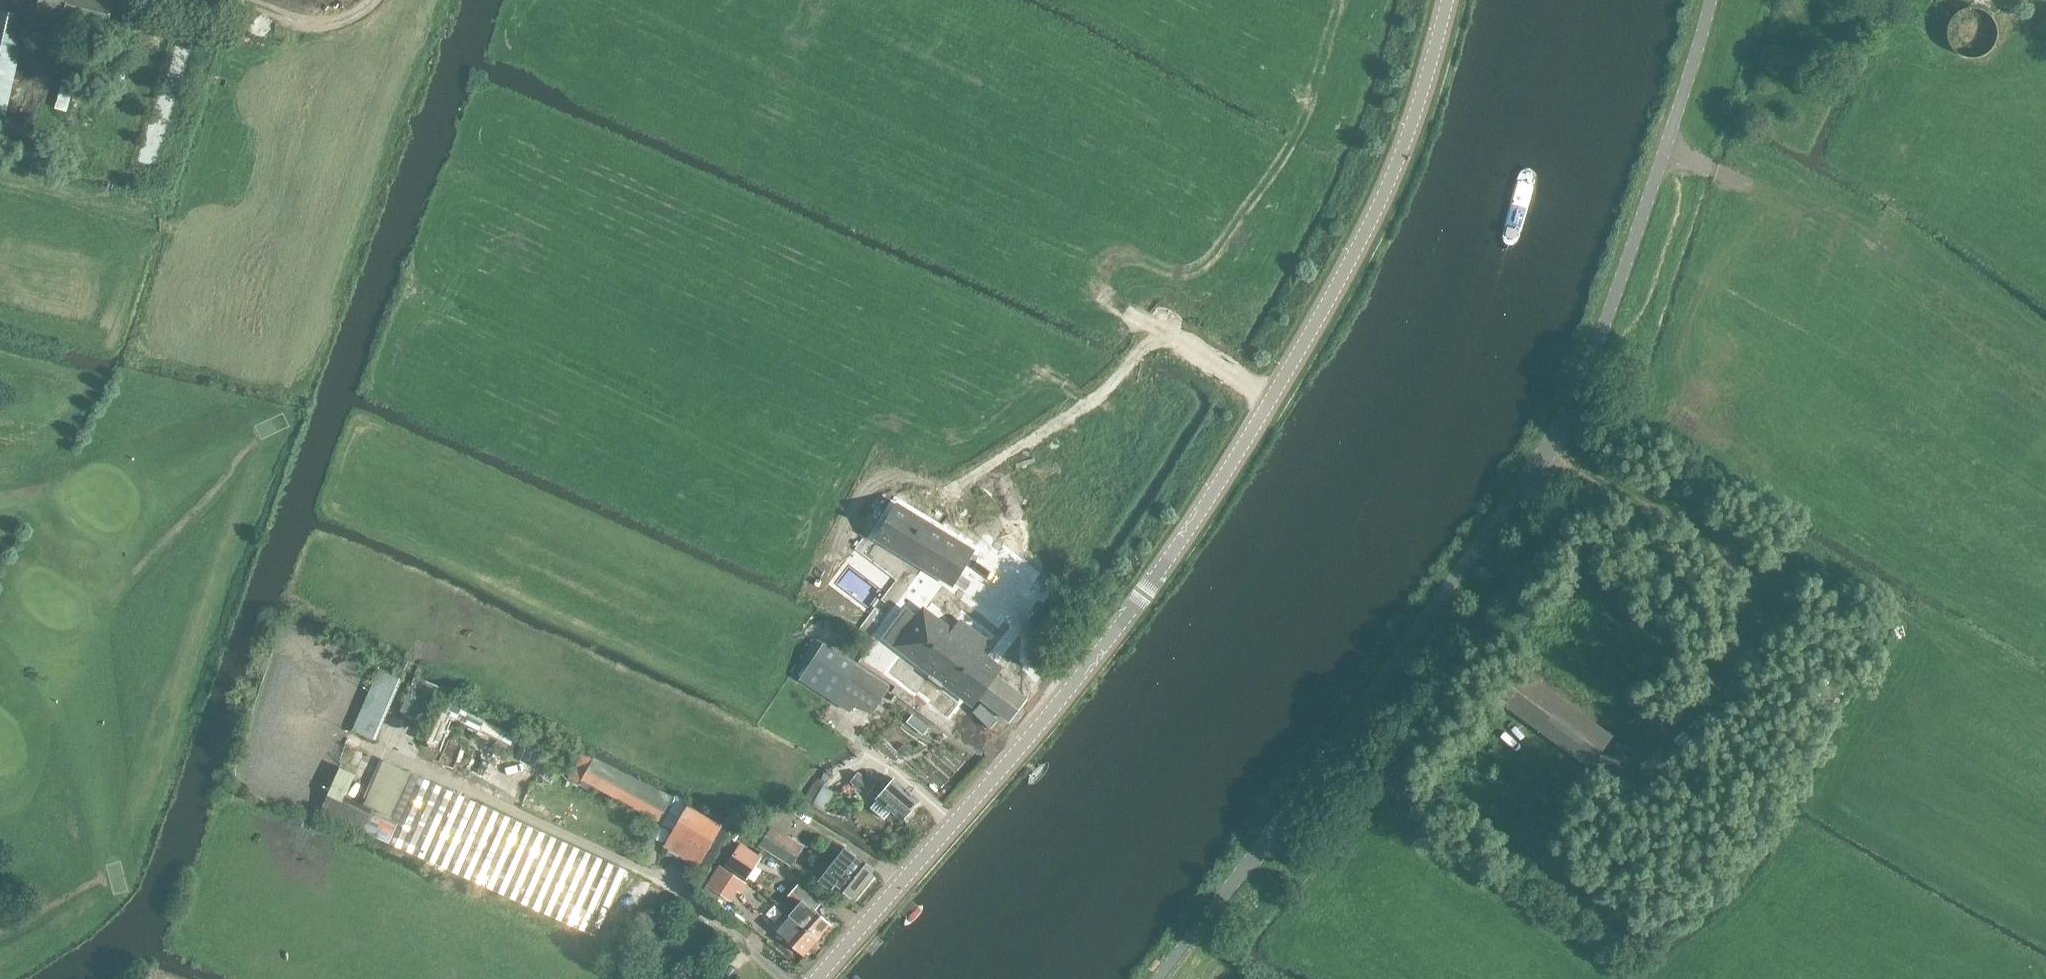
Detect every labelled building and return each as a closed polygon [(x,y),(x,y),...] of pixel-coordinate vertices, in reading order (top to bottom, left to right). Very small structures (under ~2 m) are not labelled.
[(113,0),(38,0),(32,23),(59,29),(62,20),(84,25),(82,35),(91,37),(93,27),(106,30),(113,0)] [(27,16),(0,9),(0,113),(4,114),(27,16)] [(1996,35),(1997,34),(1995,26),(1992,21),(1990,18),(1983,12),(1978,11),(1973,10),(1968,11),(1963,12),(1956,17),(1952,21),(1950,25),(1949,29),(1948,34),(1949,38),(1950,43),(1952,48),(1954,51),(1958,54),(1962,56),(1964,57),(1967,58),(1970,58),(1976,58),(1981,57),(1985,55),(1989,52),(1992,49),(1994,44),(1996,40),(1996,35)] [(179,42),(175,57),(191,61),(195,46),(179,42)] [(973,550),(896,508),(884,528),(909,541),(902,554),(916,561),(915,564),(953,585),(973,550)] [(973,703),(978,696),(995,674),(1000,668),(981,652),(989,641),(962,621),(954,632),(925,610),(918,620),(917,619),(904,635),(905,635),(898,645),(934,673),(932,676),(944,685),(946,682),(973,703)] [(799,679),(833,701),(838,692),(872,714),(890,687),(822,643),(799,679)] [(379,666),(355,728),(377,737),(401,675),(379,666)] [(1607,723),(1528,667),(1503,699),(1582,758),(1607,723)] [(1027,699),(995,674),(978,696),(1010,721),(1027,699)] [(411,685),(400,711),(423,722),(435,696),(411,685)] [(441,710),(426,747),(435,751),(450,714),(441,710)] [(912,714),(906,722),(923,734),(929,727),(912,714)] [(390,841),(419,776),(391,764),(371,811),(363,828),(390,841)] [(867,794),(874,786),(857,772),(851,780),(867,794)] [(597,786),(662,821),(670,826),(669,830),(676,834),(672,842),(697,857),(718,820),(689,804),(686,808),(689,809),(685,816),(675,811),(674,809),(671,807),(670,808),(604,773),(597,786)] [(825,809),(834,792),(823,785),(825,782),(824,782),(828,775),(825,773),(821,780),(817,777),(805,798),(825,809)] [(419,776),(390,841),(389,842),(597,935),(627,869),(419,776)] [(919,800),(894,778),(885,788),(881,784),(873,793),(878,797),(877,798),(878,799),(870,807),(884,819),(891,811),(902,820),(919,800)] [(363,828),(371,811),(327,793),(321,811),(363,828)] [(770,823),(769,825),(759,843),(789,864),(802,845),(770,823)] [(738,842),(723,864),(741,877),(756,853),(738,842)] [(874,869),(873,868),(847,848),(821,881),(831,889),(835,884),(853,897),(874,869)] [(754,890),(726,866),(707,889),(725,902),(726,900),(731,904),(739,895),(746,900),(754,890)] [(800,904),(790,915),(818,940),(832,925),(811,906),(816,901),(799,885),(790,895),(800,904)] [(804,956),(818,940),(790,915),(781,909),(772,919),(780,926),(777,931),(804,956)]
